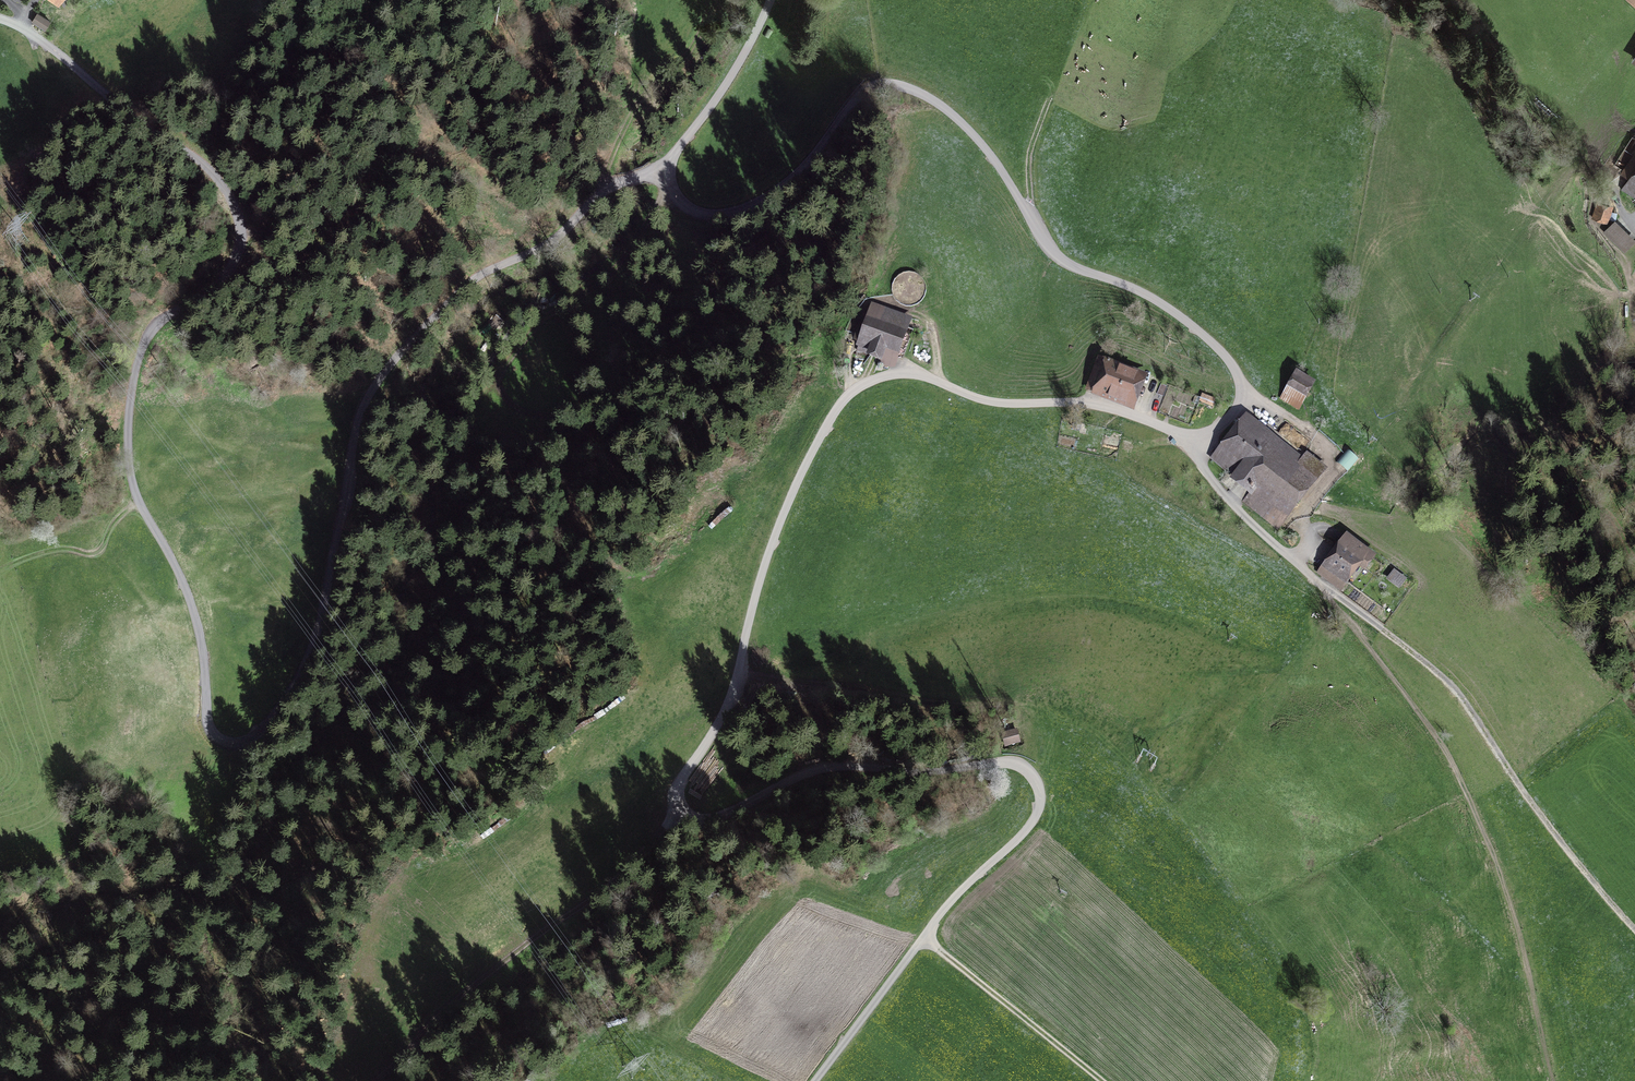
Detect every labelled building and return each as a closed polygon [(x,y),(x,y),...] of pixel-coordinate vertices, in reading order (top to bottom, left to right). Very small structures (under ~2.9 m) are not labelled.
[(44,30),(50,22),(37,14),(32,22),(44,30)] [(1615,189),(1634,202),(1634,159),(1615,189)] [(1607,219),(1610,210),(1599,206),(1596,216),(1607,219)] [(1624,251),(1634,241),(1614,222),(1605,232),(1624,251)] [(921,270),(895,272),(897,300),(923,299),(921,270)] [(862,341),(858,351),(871,356),(872,355),(879,358),(878,362),(890,366),(908,318),(875,306),(870,320),(865,318),(857,339),(862,341)] [(1108,368),(1110,363),(1099,359),(1088,387),(1131,404),(1140,380),(1108,368)] [(1305,400),(1302,398),(1309,387),(1297,379),(1284,399),(1300,409),(1305,400)] [(1261,516),(1269,505),(1284,517),(1300,498),(1321,470),(1306,458),(1307,457),(1266,426),(1258,436),(1245,426),(1217,463),(1228,472),(1219,484),(1261,516)] [(1341,550),(1322,574),(1338,586),(1356,562),(1363,567),(1371,556),(1344,535),(1336,546),(1341,550)] [(1387,582),(1397,592),(1403,586),(1393,576),(1387,582)] [(1019,742),(1016,730),(1002,734),(1005,746),(1019,742)]
